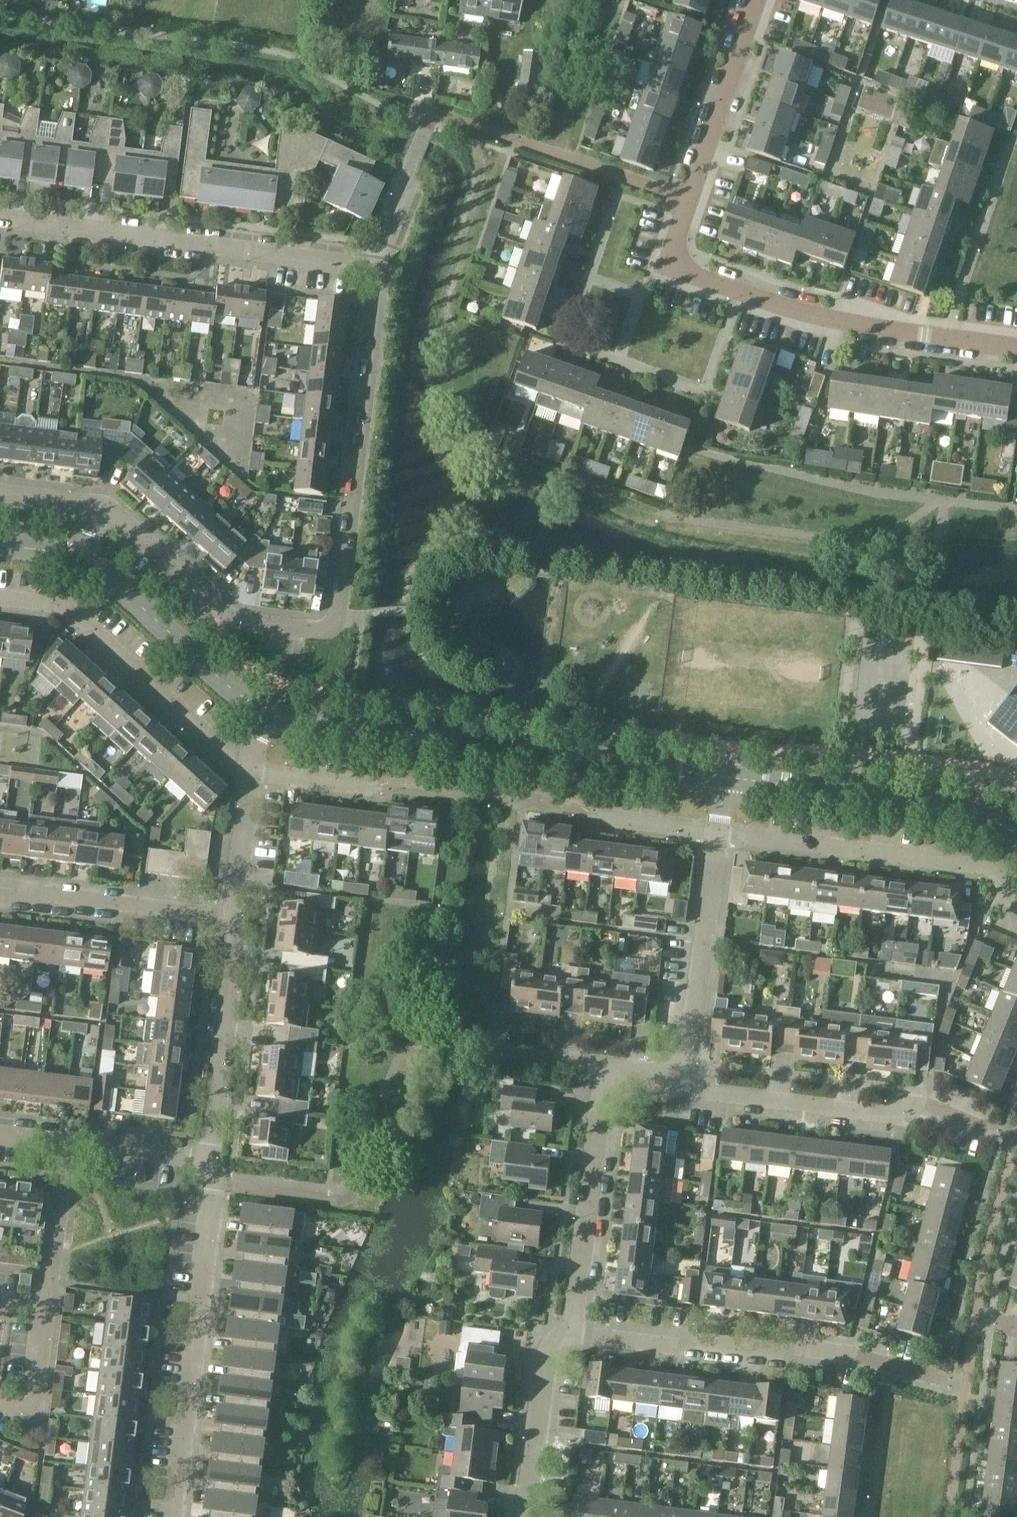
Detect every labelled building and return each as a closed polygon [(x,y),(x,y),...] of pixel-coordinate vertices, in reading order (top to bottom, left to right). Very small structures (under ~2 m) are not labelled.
[(487,18),(490,0),(459,0),(457,13),(487,18)] [(487,18),(517,22),(520,0),(490,0),(487,18)] [(712,0),(676,0),(674,5),(706,16),(712,0)] [(822,10),(825,0),(800,0),(799,1),(800,3),(822,10)] [(822,10),(847,18),(853,0),(825,0),(822,10)] [(847,18),(872,25),(880,0),(853,0),(847,18)] [(907,37),(918,5),(903,0),(893,0),(884,29),(907,37)] [(907,37),(931,45),(942,13),(918,5),(907,37)] [(966,21),(942,13),(931,45),(955,53),(966,21)] [(625,14),(621,28),(630,31),(635,18),(625,14)] [(670,16),(661,42),(694,52),(702,27),(670,16)] [(991,29),(966,21),(955,53),(980,61),(991,29)] [(626,44),(630,31),(621,28),(616,41),(626,44)] [(980,61),(1003,69),(1014,37),(991,29),(980,61)] [(388,35),(385,57),(441,65),(444,43),(388,35)] [(1014,37),(1003,69),(1016,74),(1016,38),(1014,37)] [(792,51),(806,56),(810,46),(796,41),(792,51)] [(685,77),(694,52),(661,42),(653,66),(685,77)] [(444,43),(441,65),(471,70),(476,70),(479,49),(444,43)] [(819,49),(810,46),(806,56),(815,59),(819,49)] [(816,60),(830,65),(834,55),(820,49),(816,60)] [(525,52),(519,94),(538,97),(543,60),(544,55),(543,55),(525,52)] [(781,54),(773,78),(805,89),(813,65),(781,54)] [(848,60),(834,55),(830,65),(844,70),(848,60)] [(6,78),(9,58),(5,58),(0,61),(0,75),(2,78),(6,78)] [(13,59),(9,58),(6,78),(10,79),(17,74),(18,66),(13,59)] [(609,62),(604,76),(614,79),(619,66),(609,62)] [(653,66),(645,90),(677,101),(685,77),(653,66)] [(73,87),(77,88),(80,68),(76,67),(69,72),(68,81),(73,87)] [(84,68),(80,68),(77,88),(81,88),(88,83),(89,75),(84,68)] [(876,82),(890,87),(894,77),(880,71),(876,82)] [(610,93),(614,79),(604,76),(600,90),(610,93)] [(145,97),(148,97),(151,77),(147,77),(140,82),(139,90),(145,97)] [(155,78),(151,77),(148,97),(153,98),(159,93),(160,84),(155,78)] [(908,82),(894,77),(890,87),(904,92),(908,82)] [(797,115),(805,89),(773,78),(764,104),(797,115)] [(841,86),(836,99),(846,103),(851,89),(841,86)] [(923,99),(938,105),(941,94),(927,89),(923,99)] [(242,110),(246,110),(249,90),(245,90),(238,95),(237,103),(242,110)] [(253,91),(249,90),(246,110),(250,111),(257,106),(258,97),(253,91)] [(645,90),(637,113),(670,124),(677,101),(645,90)] [(955,99),(941,94),(938,105),(951,110),(955,99)] [(842,117),(846,103),(836,99),(831,114),(842,117)] [(764,104),(757,127),(789,138),(797,115),(764,104)] [(970,117),(985,122),(989,112),(974,106),(970,117)] [(593,108),(589,123),(599,126),(604,112),(593,108)] [(2,112),(0,128),(0,179),(17,181),(18,173),(29,175),(30,175),(38,123),(39,111),(26,109),(22,118),(2,112)] [(197,204),(234,209),(240,166),(204,162),(211,112),(190,109),(179,198),(198,201),(197,204)] [(904,111),(899,125),(910,129),(914,115),(904,111)] [(1002,117),(989,112),(985,122),(998,127),(1002,117)] [(662,147),(670,124),(637,113),(630,136),(662,147)] [(57,126),(38,123),(30,175),(29,175),(28,183),(53,186),(54,178),(65,179),(70,143),(71,143),(75,115),(62,114),(57,126)] [(71,143),(70,143),(65,179),(64,187),(88,190),(90,182),(101,184),(109,120),(97,118),(90,136),(89,145),(71,143)] [(121,121),(109,120),(101,184),(113,185),(112,193),(136,196),(142,152),(123,150),(124,141),(122,121),(121,121)] [(961,121),(953,145),(986,157),(994,132),(961,121)] [(594,140),(599,126),(589,123),(584,137),(594,140)] [(160,154),(142,152),(136,196),(160,199),(161,192),(173,193),(182,129),(169,127),(161,145),(160,154)] [(274,171),(240,166),(234,209),(270,214),(271,210),(302,214),(304,198),(292,197),(294,177),(311,179),(311,178),(318,162),(327,142),(300,130),(280,127),(274,171)] [(781,162),(789,138),(757,127),(749,151),(781,162)] [(825,134),(820,148),(830,151),(835,137),(825,134)] [(654,171),(662,147),(630,136),(622,161),(654,171)] [(895,137),(891,151),(901,154),(906,140),(895,137)] [(374,164),(327,142),(318,162),(338,171),(324,203),(365,221),(380,187),(366,181),(374,164)] [(953,145),(945,169),(978,180),(986,157),(953,145)] [(826,165),(830,151),(820,148),(815,162),(826,165)] [(896,168),(901,154),(891,151),(886,165),(896,168)] [(773,165),(749,157),(748,157),(744,169),(769,177),(773,165)] [(779,179),(793,184),(797,173),(782,169),(779,179)] [(945,169),(937,193),(957,199),(970,204),(978,180),(945,169)] [(506,171),(501,185),(512,189),(517,174),(506,171)] [(811,178),(797,173),(793,184),(807,189),(811,178)] [(553,175),(545,200),(589,215),(598,190),(553,175)] [(507,203),(512,189),(501,185),(497,199),(507,203)] [(827,195),(841,200),(844,189),(830,185),(827,195)] [(879,186),(874,199),(885,202),(889,189),(879,186)] [(957,199),(937,193),(923,188),(921,196),(915,213),(949,224),(957,199)] [(859,194),(844,189),(841,200),(855,204),(859,194)] [(880,216),(885,202),(874,199),(869,213),(880,216)] [(581,239),(589,215),(545,200),(537,223),(548,227),(568,234),(568,235),(581,239)] [(719,241),(744,250),(755,216),(731,208),(719,241)] [(941,248),(949,224),(915,213),(907,236),(941,248)] [(779,224),(755,216),(744,250),(768,258),(779,224)] [(792,266),(797,253),(806,224),(782,216),(779,224),(768,258),(792,266)] [(808,219),(806,224),(797,253),(820,261),(831,227),(808,219)] [(491,220),(486,233),(497,237),(501,223),(491,220)] [(535,222),(527,247),(560,258),(568,235),(568,234),(548,227),(537,223),(535,222)] [(831,227),(820,261),(844,269),(856,236),(831,227)] [(492,252),(497,237),(486,233),(481,248),(492,252)] [(863,233),(858,247),(868,250),(873,236),(863,233)] [(907,236),(899,260),(933,271),(941,248),(907,236)] [(527,247),(519,271),(552,282),(560,258),(527,247)] [(863,264),(868,250),(858,247),(853,261),(863,264)] [(0,276),(0,289),(23,292),(27,263),(2,260),(0,276)] [(924,296),(933,271),(899,260),(891,285),(924,296)] [(23,292),(46,295),(48,276),(50,276),(51,266),(27,263),(23,292)] [(474,267),(469,281),(479,284),(483,270),(474,267)] [(519,271),(511,295),(544,306),(552,282),(519,271)] [(45,305),(71,308),(75,279),(50,276),(48,276),(46,295),(45,305)] [(71,308),(93,311),(97,282),(75,279),(71,308)] [(474,298),(479,284),(469,281),(464,295),(474,298)] [(93,311),(117,314),(121,285),(97,282),(93,311)] [(117,314),(141,317),(145,288),(121,285),(117,314)] [(212,316),(214,316),(237,320),(241,291),(216,287),(215,297),(212,316)] [(170,291),(145,288),(141,317),(166,320),(170,291)] [(193,294),(170,291),(166,320),(189,323),(193,294)] [(265,294),(241,291),(237,320),(261,323),(265,294)] [(215,297),(193,294),(189,323),(212,326),(214,316),(212,316),(215,297)] [(271,295),(268,319),(281,321),(285,296),(271,295)] [(536,330),(544,306),(511,295),(503,319),(536,330)] [(317,300),(314,325),(345,329),(348,304),(317,300)] [(280,330),(281,321),(268,319),(267,328),(280,330)] [(342,353),(345,329),(314,325),(311,349),(342,353)] [(7,346),(16,347),(18,333),(9,332),(7,346)] [(18,333),(16,347),(24,348),(26,334),(18,333)] [(778,377),(770,374),(778,350),(758,343),(754,352),(742,348),(735,366),(733,372),(767,384),(769,385),(774,387),(778,377)] [(48,349),(39,348),(38,362),(46,363),(48,349)] [(311,349),(308,374),(339,377),(342,353),(311,349)] [(77,367),(80,367),(86,368),(88,354),(79,353),(77,367)] [(516,386),(540,395),(552,362),(527,353),(516,386)] [(96,355),(88,354),(86,368),(94,369),(96,355)] [(263,358),(261,368),(262,368),(275,369),(276,360),(263,358)] [(124,373),(134,374),(136,360),(126,359),(124,373)] [(221,373),(230,374),(232,361),(223,359),(221,373)] [(134,374),(141,375),(143,361),(136,360),(134,374)] [(240,362),(232,361),(230,374),(238,375),(240,362)] [(536,406),(560,414),(575,370),(552,362),(540,395),(536,406)] [(172,379),(182,380),(184,367),(174,365),(172,379)] [(191,367),(184,367),(182,380),(189,381),(191,367)] [(9,368),(8,378),(19,379),(21,369),(9,368)] [(274,377),(275,369),(262,368),(261,375),(274,377)] [(33,371),(21,369),(19,379),(32,381),(33,371)] [(600,378),(575,370),(560,414),(583,422),(595,391),(600,378)] [(733,372),(725,396),(758,407),(767,384),(766,384),(733,372)] [(51,383),(62,385),(64,375),(52,373),(51,383)] [(813,373),(805,397),(816,401),(825,377),(813,373)] [(336,400),(339,377),(308,374),(305,397),(336,400)] [(64,375),(62,385),(75,386),(76,376),(64,375)] [(224,375),(223,385),(231,386),(232,376),(224,375)] [(829,409),(854,413),(859,378),(834,375),(829,409)] [(931,411),(956,415),(961,380),(936,376),(934,390),(931,411)] [(956,415),(981,419),(986,384),(984,378),(976,377),(972,382),(961,380),(956,415)] [(884,382),(859,378),(854,413),(879,417),(884,382)] [(909,386),(884,382),(879,417),(904,421),(909,386)] [(1012,388),(986,384),(981,419),(1006,423),(1012,388)] [(929,425),(931,411),(934,390),(909,386),(904,421),(929,425)] [(583,424),(607,433),(618,400),(595,391),(583,422),(583,424)] [(293,419),(302,420),(333,424),(336,400),(305,397),(296,395),(293,419)] [(716,420),(749,432),(758,407),(725,396),(716,420)] [(607,433),(631,441),(642,408),(618,400),(607,433)] [(257,406),(256,415),(269,416),(270,408),(257,406)] [(666,416),(642,408),(631,441),(654,449),(666,416)] [(802,409),(797,421),(807,425),(812,412),(802,409)] [(268,425),(269,416),(256,415),(254,423),(268,425)] [(690,425),(666,416),(654,449),(659,451),(655,463),(675,470),(690,425)] [(9,463),(30,465),(35,430),(36,424),(31,418),(21,417),(14,421),(13,428),(9,463)] [(105,457),(117,463),(130,434),(129,434),(130,424),(101,420),(101,423),(81,420),(79,436),(78,436),(73,471),(72,478),(96,481),(99,456),(105,457)] [(302,420),(299,444),(329,448),(333,424),(302,420)] [(802,440),(807,425),(797,421),(792,437),(802,440)] [(9,463),(13,428),(0,426),(0,462),(9,463)] [(30,465),(52,468),(56,433),(35,430),(30,465)] [(1014,460),(1016,435),(1016,433),(1005,431),(1001,458),(1014,460)] [(78,436),(56,433),(52,468),(73,471),(78,436)] [(152,454),(130,434),(117,463),(130,469),(134,473),(121,488),(139,504),(144,498),(143,498),(167,472),(150,457),(152,454)] [(511,435),(505,452),(518,457),(524,440),(511,435)] [(550,443),(548,448),(544,459),(558,464),(564,448),(550,443)] [(326,472),(329,448),(299,444),(296,468),(326,472)] [(531,454),(544,459),(548,448),(535,444),(531,454)] [(195,455),(204,463),(210,455),(201,447),(195,455)] [(832,458),(847,460),(849,449),(834,447),(832,458)] [(863,451),(849,449),(847,460),(861,462),(863,451)] [(251,453),(250,462),(263,464),(264,455),(251,453)] [(219,463),(210,455),(204,463),(212,471),(219,463)] [(895,478),(910,480),(913,459),(898,457),(897,468),(895,478)] [(579,471),(592,475),(596,465),(583,460),(579,471)] [(262,472),(263,464),(250,462),(248,470),(262,472)] [(930,483),(945,485),(948,464),(933,462),(932,473),(930,483)] [(962,466),(948,464),(945,485),(961,487),(965,467),(962,466)] [(610,470),(596,465),(592,475),(607,481),(610,470)] [(880,476),(895,478),(897,468),(882,466),(880,476)] [(323,496),(326,472),(296,468),(293,492),(323,496)] [(183,486),(167,472),(143,498),(144,498),(159,512),(183,486)] [(227,484),(236,492),(242,484),(233,476),(227,484)] [(640,491),(640,490),(643,481),(629,476),(626,486),(640,491)] [(657,485),(643,481),(640,490),(640,491),(654,496),(657,485)] [(251,492),(242,484),(236,492),(244,500),(251,492)] [(159,512),(175,527),(199,500),(183,486),(159,512)] [(275,506),(276,496),(264,495),(263,505),(275,506)] [(296,513),(320,516),(321,516),(323,502),(298,499),(296,513)] [(175,527),(191,541),(215,515),(199,500),(175,527)] [(207,555),(207,556),(231,529),(215,515),(191,541),(207,555)] [(247,544),(231,529),(207,556),(207,555),(202,561),(219,576),(236,558),(248,568),(260,541),(254,536),(247,544)] [(269,542),(260,541),(248,568),(264,571),(262,583),(263,583),(261,593),(286,596),(292,550),(268,547),(269,542)] [(313,576),(320,577),(325,577),(328,555),(292,550),(286,596),(310,599),(313,576)] [(31,630),(5,627),(1,660),(27,663),(31,630)] [(55,691),(83,660),(64,643),(63,645),(55,638),(51,639),(36,673),(55,691)] [(939,643),(937,660),(1002,668),(1004,651),(939,643)] [(73,707),(80,700),(101,677),(83,660),(55,691),(73,707)] [(80,700),(97,716),(118,693),(101,677),(80,700)] [(988,725),(1016,747),(1016,685),(988,725)] [(91,723),(109,738),(136,709),(118,693),(97,716),(91,723)] [(126,754),(132,748),(154,725),(136,709),(109,738),(126,754)] [(1,724),(11,725),(12,716),(2,715),(1,724)] [(26,718),(12,716),(11,725),(25,727),(26,718)] [(38,726),(48,735),(54,728),(44,719),(38,726)] [(171,741),(154,725),(132,748),(150,764),(171,741)] [(63,736),(54,728),(48,735),(56,743),(63,736)] [(189,757),(171,741),(150,764),(168,780),(189,757)] [(73,758),(83,767),(89,760),(80,751),(73,758)] [(206,773),(189,757),(168,780),(185,796),(206,773)] [(104,774),(89,760),(83,767),(98,781),(104,774)] [(9,768),(0,766),(0,776),(8,777),(9,768)] [(9,768),(8,777),(22,779),(23,769),(9,768)] [(45,782),(56,783),(57,774),(46,772),(45,782)] [(225,790),(206,773),(185,796),(204,813),(225,790)] [(71,776),(57,774),(56,783),(69,785),(71,776)] [(109,791),(118,799),(124,792),(115,784),(109,791)] [(93,797),(102,805),(108,799),(100,791),(93,797)] [(134,800),(124,792),(118,799),(127,807),(134,800)] [(118,807),(108,799),(102,805),(112,814),(118,807)] [(290,839),(315,842),(319,809),(295,806),(290,839)] [(411,843),(416,810),(391,806),(390,818),(391,818),(387,850),(410,853),(411,843)] [(136,815),(145,824),(151,817),(142,808),(136,815)] [(343,812),(319,809),(315,842),(339,845),(343,812)] [(440,813),(416,810),(411,843),(436,846),(440,813)] [(5,812),(3,824),(2,824),(0,843),(0,855),(23,858),(26,827),(15,826),(16,814),(5,812)] [(339,845),(363,848),(367,815),(343,812),(339,845)] [(390,818),(367,815),(363,848),(387,852),(387,850),(391,818),(390,818)] [(27,827),(26,827),(23,858),(46,861),(50,830),(51,830),(53,820),(28,817),(27,827)] [(524,823),(520,854),(534,856),(533,868),(543,869),(548,826),(541,825),(542,820),(530,818),(529,824),(524,823)] [(75,822),(74,833),(70,864),(94,867),(98,836),(100,825),(75,822)] [(543,869),(567,872),(570,841),(571,841),(573,829),(548,826),(543,869)] [(158,842),(160,830),(151,829),(149,841),(158,842)] [(46,861),(70,864),(74,833),(50,830),(46,861)] [(186,830),(185,843),(209,846),(210,834),(186,830)] [(123,840),(98,836),(94,867),(119,870),(123,840)] [(128,858),(141,859),(143,838),(131,837),(128,858)] [(567,872),(591,875),(595,844),(571,841),(570,841),(567,872)] [(207,857),(209,846),(185,843),(183,854),(207,857)] [(591,875),(614,878),(618,847),(595,844),(591,875)] [(614,878),(638,881),(642,850),(618,847),(614,878)] [(145,874),(156,875),(159,851),(148,850),(145,874)] [(642,850),(638,881),(637,894),(647,895),(648,883),(671,886),(674,861),(666,860),(667,854),(642,850)] [(171,853),(159,851),(156,875),(168,877),(171,853)] [(183,854),(171,853),(168,877),(180,878),(182,867),(183,854)] [(206,870),(207,857),(183,854),(182,867),(206,870)] [(746,864),(745,869),(733,868),(729,903),(747,905),(748,896),(767,898),(771,867),(746,864)] [(206,870),(182,867),(180,878),(204,881),(206,870)] [(767,898),(790,901),(794,870),(771,867),(767,898)] [(818,873),(794,870),(790,901),(789,910),(813,913),(818,873)] [(285,885),(309,888),(311,875),(286,872),(285,885)] [(837,907),(838,907),(842,876),(818,873),(813,913),(837,916),(837,907)] [(321,877),(311,875),(309,888),(319,890),(321,877)] [(838,907),(862,910),(866,879),(842,876),(838,907)] [(890,882),(866,879),(862,910),(886,913),(890,882)] [(333,891),(357,894),(358,885),(334,882),(333,891)] [(913,885),(890,882),(886,913),(909,916),(913,885)] [(370,887),(358,885),(357,894),(369,896),(370,887)] [(937,888),(913,885),(909,916),(933,919),(937,888)] [(962,891),(937,888),(933,919),(957,922),(957,928),(969,930),(972,905),(960,903),(962,891)] [(392,899),(404,900),(405,891),(393,890),(392,899)] [(514,901),(538,905),(540,893),(515,890),(514,901)] [(417,893),(405,891),(404,900),(416,902),(417,893)] [(552,895),(540,893),(538,905),(562,908),(564,892),(553,891),(552,895)] [(279,928),(318,933),(321,908),(336,910),(337,898),(312,895),(311,906),(282,903),(279,928)] [(572,921),(584,923),(586,913),(573,912),(572,921)] [(598,915),(586,913),(584,923),(597,924),(598,915)] [(634,916),(625,914),(623,927),(632,929),(634,916)] [(658,919),(634,916),(632,929),(657,932),(658,919)] [(0,928),(0,960),(10,961),(14,930),(0,928)] [(304,955),(303,968),(328,971),(329,959),(315,957),(318,933),(279,928),(276,952),(304,955)] [(10,961),(33,964),(38,933),(14,930),(10,961)] [(57,970),(57,967),(62,936),(38,933),(33,964),(37,964),(37,968),(40,973),(52,974),(57,970)] [(57,967),(81,970),(85,939),(62,936),(57,967)] [(760,945),(773,947),(774,937),(762,936),(760,945)] [(110,942),(85,939),(81,970),(106,973),(110,942)] [(662,941),(653,940),(652,949),(661,950),(662,941)] [(796,950),(808,951),(809,942),(797,940),(796,950)] [(984,944),(975,940),(970,952),(979,955),(984,944)] [(906,941),(904,954),(903,963),(916,965),(919,943),(906,941)] [(157,942),(153,973),(192,978),(195,953),(177,951),(178,945),(157,942)] [(822,943),(809,942),(808,951),(821,953),(822,943)] [(129,945),(116,943),(113,968),(125,969),(129,945)] [(843,956),(856,957),(857,948),(844,946),(843,956)] [(869,949),(857,948),(856,957),(868,959),(869,949)] [(891,962),(903,963),(904,954),(892,952),(891,962)] [(970,952),(966,964),(974,967),(979,955),(970,952)] [(761,953),(759,964),(765,965),(771,961),(772,954),(761,953)] [(511,1011),(536,1014),(541,975),(516,971),(518,961),(506,959),(502,984),(514,986),(511,1011)] [(565,978),(541,975),(536,1014),(560,1017),(563,992),(575,993),(578,969),(566,967),(565,978)] [(326,983),(328,971),(303,968),(301,979),(273,975),(270,1000),(309,1005),(312,981),(326,983)] [(583,1020),(608,1023),(613,984),(589,981),(590,970),(578,969),(575,993),(587,995),(583,1020)] [(1005,992),(1016,997),(1016,971),(1014,970),(1005,992)] [(189,1001),(192,978),(153,973),(150,996),(158,997),(189,1001)] [(613,984),(608,1023),(633,1026),(636,1001),(648,1003),(651,978),(614,973),(613,984)] [(956,986),(965,990),(970,978),(961,974),(956,986)] [(111,979),(110,991),(119,992),(120,980),(111,979)] [(887,990),(901,992),(902,982),(889,980),(887,990)] [(939,986),(902,982),(901,992),(938,996),(939,986)] [(110,991),(108,1004),(117,1005),(119,992),(110,991)] [(1005,992),(1002,991),(993,1013),(1016,1023),(1016,997),(1005,992)] [(186,1025),(189,1001),(158,997),(155,1021),(186,1025)] [(722,1050),(746,1053),(751,1014),(728,1011),(729,1000),(717,999),(713,1028),(725,1030),(722,1050)] [(306,1029),(309,1005),(270,1000),(266,1024),(295,1028),(293,1040),(318,1043),(320,1031),(306,1029)] [(15,1011),(27,1012),(28,1003),(17,1001),(15,1011)] [(41,1005),(28,1003),(27,1012),(40,1014),(41,1005)] [(89,1011),(76,1009),(74,1018),(100,1021),(102,1005),(90,1003),(89,1011)] [(774,1031),(786,1033),(789,1008),(777,1006),(776,1017),(751,1014),(746,1053),(771,1056),(774,1031)] [(63,1017),(74,1018),(76,1009),(64,1008),(63,1017)] [(795,1059),(818,1062),(823,1023),(800,1020),(801,1010),(789,1008),(786,1033),(798,1034),(795,1059)] [(947,1008),(944,1019),(953,1022),(957,1011),(947,1008)] [(823,1023),(818,1062),(844,1065),(847,1040),(859,1042),(862,1017),(862,1016),(824,1011),(823,1023)] [(993,1013),(984,1035),(1016,1049),(1016,1023),(993,1013)] [(13,1026),(26,1027),(27,1018),(15,1017),(13,1026)] [(886,1020),(862,1017),(859,1042),(870,1043),(867,1068),(891,1072),(896,1032),(885,1031),(886,1020)] [(26,1027),(38,1029),(39,1020),(27,1018),(26,1027)] [(949,1035),(953,1022),(944,1019),(940,1032),(949,1035)] [(183,1049),(186,1025),(155,1021),(145,1020),(142,1044),(152,1045),(183,1049)] [(898,1021),(897,1032),(896,1032),(891,1072),(916,1075),(918,1057),(930,1058),(934,1025),(898,1021)] [(75,1024),(62,1023),(61,1032),(74,1033),(75,1024)] [(86,1035),(87,1026),(75,1024),(74,1033),(86,1035)] [(105,1027),(104,1039),(113,1040),(114,1028),(105,1027)] [(974,1059),(1008,1072),(1016,1050),(1016,1049),(984,1035),(974,1059)] [(111,1053),(113,1040),(104,1039),(102,1051),(111,1053)] [(263,1048),(260,1072),(299,1078),(302,1053),(317,1055),(318,1043),(293,1040),(292,1051),(263,1048)] [(179,1073),(183,1049),(152,1045),(149,1069),(179,1073)] [(936,1058),(935,1071),(944,1072),(946,1060),(936,1058)] [(999,1094),(1008,1072),(974,1059),(965,1081),(999,1094)] [(149,1069),(146,1092),(177,1096),(179,1073),(149,1069)] [(16,1101),(20,1074),(0,1071),(0,1099),(16,1101)] [(257,1097),(286,1100),(284,1113),(309,1116),(311,1103),(296,1101),(299,1078),(260,1072),(257,1097)] [(44,1077),(20,1074),(16,1101),(40,1104),(44,1077)] [(40,1104),(64,1107),(68,1080),(44,1077),(40,1104)] [(111,1078),(99,1077),(97,1086),(110,1088),(111,1078)] [(92,1083),(68,1080),(64,1107),(88,1110),(92,1083)] [(107,1112),(110,1088),(97,1086),(94,1111),(107,1112)] [(503,1108),(515,1110),(512,1127),(552,1132),(555,1106),(528,1103),(529,1090),(505,1087),(503,1108)] [(173,1121),(177,1096),(146,1092),(142,1117),(173,1121)] [(288,1162),(290,1150),(293,1126),(308,1127),(309,1116),(284,1113),(283,1124),(254,1120),(251,1145),(265,1147),(263,1159),(288,1162)] [(680,1132),(638,1127),(635,1152),(677,1157),(680,1132)] [(724,1131),(720,1161),(744,1164),(748,1134),(724,1131)] [(744,1164),(768,1167),(772,1137),(748,1134),(744,1164)] [(701,1161),(714,1162),(717,1137),(705,1136),(701,1161)] [(768,1167),(792,1170),(796,1140),(772,1137),(768,1167)] [(820,1143),(796,1140),(792,1170),(816,1173),(820,1143)] [(525,1145),(493,1141),(490,1164),(507,1166),(505,1180),(531,1184),(530,1189),(547,1191),(551,1161),(523,1157),(525,1145)] [(816,1173),(840,1176),(844,1146),(820,1143),(816,1173)] [(840,1176),(863,1179),(867,1149),(844,1146),(840,1176)] [(892,1152),(867,1149),(863,1179),(889,1182),(892,1152)] [(678,1157),(677,1157),(635,1152),(632,1175),(663,1179),(675,1181),(678,1157)] [(314,1164),(325,1166),(326,1156),(315,1154),(314,1164)] [(933,1190),(968,1199),(974,1175),(960,1172),(962,1165),(940,1159),(939,1166),(933,1190)] [(898,1168),(895,1180),(905,1182),(908,1170),(898,1168)] [(702,1184),(711,1185),(713,1173),(703,1172),(702,1184)] [(629,1199),(660,1203),(672,1205),(675,1181),(663,1179),(632,1175),(629,1199)] [(902,1195),(905,1182),(895,1180),(892,1193),(902,1195)] [(17,1186),(16,1186),(0,1184),(0,1225),(12,1226),(17,1186)] [(711,1185),(702,1184),(700,1197),(710,1198),(711,1185)] [(16,1185),(16,1186),(17,1186),(12,1226),(43,1230),(48,1194),(41,1193),(41,1189),(30,1188),(30,1187),(16,1185)] [(933,1190),(927,1213),(961,1222),(968,1199),(933,1190)] [(517,1198),(483,1194),(480,1219),(501,1222),(499,1240),(538,1245),(542,1215),(515,1212),(517,1198)] [(629,1199),(626,1223),(657,1227),(660,1203),(629,1199)] [(738,1213),(739,1204),(715,1200),(714,1210),(726,1212),(738,1213)] [(752,1205),(739,1204),(738,1213),(751,1215),(752,1205)] [(247,1236),(247,1237),(290,1242),(292,1242),(303,1243),(306,1215),(295,1214),(295,1213),(246,1207),(245,1220),(250,1221),(247,1236)] [(774,1218),(786,1219),(787,1210),(775,1208),(774,1218)] [(787,1210),(786,1219),(799,1221),(800,1211),(787,1210)] [(927,1213),(921,1235),(956,1244),(961,1222),(927,1213)] [(821,1224),(834,1225),(835,1216),(823,1214),(821,1224)] [(884,1225),(893,1228),(896,1217),(887,1215),(884,1225)] [(712,1226),(737,1229),(738,1219),(713,1216),(712,1226)] [(834,1225),(846,1227),(848,1217),(835,1216),(834,1225)] [(696,1232),(705,1233),(707,1221),(697,1219),(696,1232)] [(761,1222),(751,1221),(738,1219),(737,1229),(750,1231),(750,1230),(760,1231),(761,1222)] [(864,1229),(877,1231),(878,1221),(865,1220),(864,1229)] [(626,1223),(623,1247),(654,1251),(657,1227),(626,1223)] [(773,1224),(772,1233),(773,1233),(773,1234),(784,1235),(785,1225),(773,1224)] [(785,1225),(784,1235),(796,1236),(797,1237),(798,1227),(785,1225)] [(884,1225),(881,1239),(890,1242),(893,1228),(884,1225)] [(821,1230),(820,1239),(832,1241),(833,1231),(821,1230)] [(833,1231),(832,1241),(845,1243),(846,1233),(833,1231)] [(703,1245),(705,1233),(695,1232),(694,1244),(703,1245)] [(860,1245),(873,1246),(874,1237),(861,1235),(860,1245)] [(949,1268),(956,1244),(921,1235),(914,1259),(949,1268)] [(290,1242),(247,1237),(247,1236),(243,1236),(241,1249),(246,1249),(244,1265),(244,1266),(286,1271),(286,1270),(288,1260),(289,1260),(292,1242),(290,1242)] [(457,1256),(470,1258),(472,1247),(458,1245),(457,1256)] [(651,1275),(654,1251),(623,1247),(620,1271),(651,1275)] [(510,1252),(479,1248),(476,1273),(493,1275),(491,1288),(492,1288),(491,1296),(493,1298),(502,1300),(505,1298),(506,1290),(517,1292),(517,1297),(533,1299),(537,1269),(508,1265),(510,1252)] [(23,1257),(8,1255),(7,1265),(22,1267),(23,1257)] [(908,1284),(911,1284),(940,1292),(943,1293),(949,1268),(914,1259),(908,1284)] [(885,1264),(875,1261),(872,1274),(881,1276),(885,1264)] [(242,1278),(240,1294),(282,1299),(283,1299),(284,1289),(285,1289),(288,1270),(286,1270),(286,1271),(244,1266),(244,1265),(239,1264),(237,1277),(242,1278)] [(324,1266),(323,1275),(331,1276),(332,1268),(324,1266)] [(702,1306),(726,1309),(731,1270),(707,1267),(702,1306)] [(732,1270),(731,1270),(726,1309),(750,1312),(754,1281),(756,1269),(746,1268),(744,1280),(731,1278),(732,1270)] [(686,1279),(699,1281),(700,1271),(688,1270),(686,1279)] [(661,1276),(651,1275),(620,1271),(616,1295),(657,1300),(661,1276)] [(798,1318),(802,1287),(801,1287),(803,1275),(803,1274),(793,1273),(791,1286),(778,1284),(774,1315),(798,1318)] [(31,1276),(20,1275),(18,1286),(30,1288),(31,1276)] [(802,1287),(798,1318),(822,1322),(827,1281),(827,1279),(803,1275),(801,1287),(802,1287)] [(696,1305),(699,1281),(686,1279),(683,1304),(696,1305)] [(750,1312),(774,1315),(778,1284),(754,1281),(750,1312)] [(850,1284),(827,1281),(822,1322),(846,1325),(848,1309),(856,1310),(863,1285),(850,1284)] [(911,1284),(905,1307),(934,1315),(940,1292),(911,1284)] [(869,1285),(866,1297),(876,1300),(879,1287),(869,1285)] [(239,1306),(237,1322),(236,1323),(278,1328),(278,1327),(280,1317),(282,1317),(284,1299),(283,1299),(282,1299),(240,1294),(235,1293),(234,1306),(239,1306)] [(319,1294),(318,1301),(326,1302),(327,1295),(319,1294)] [(65,1295),(63,1310),(72,1311),(74,1296),(65,1295)] [(107,1325),(147,1330),(149,1307),(146,1306),(146,1300),(111,1296),(107,1325)] [(873,1312),(876,1300),(866,1297),(863,1309),(873,1312)] [(928,1339),(934,1315),(905,1307),(899,1331),(928,1339)] [(442,1319),(452,1320),(454,1311),(442,1310),(442,1319)] [(278,1327),(278,1328),(236,1323),(237,1322),(232,1321),(230,1334),(235,1335),(233,1351),(275,1357),(275,1356),(276,1346),(278,1346),(280,1328),(278,1327)] [(441,1321),(439,1335),(453,1337),(455,1323),(441,1321)] [(147,1330),(107,1325),(104,1349),(143,1354),(145,1344),(146,1344),(148,1330),(147,1330)] [(60,1328),(58,1343),(68,1344),(70,1329),(60,1328)] [(507,1360),(489,1358),(492,1332),(464,1329),(461,1355),(458,1354),(456,1379),(466,1380),(504,1385),(504,1384),(507,1360)] [(66,1360),(68,1344),(58,1343),(56,1359),(66,1360)] [(104,1349),(101,1373),(140,1378),(141,1377),(143,1354),(104,1349)] [(231,1363),(229,1379),(229,1380),(271,1385),(272,1374),(274,1375),(276,1356),(275,1356),(275,1357),(233,1351),(228,1350),(226,1363),(231,1363)] [(999,1386),(1016,1389),(1016,1364),(1002,1362),(999,1386)] [(588,1398),(612,1401),(616,1370),(617,1370),(617,1368),(592,1365),(588,1398)] [(54,1375),(52,1391),(62,1392),(64,1379),(64,1377),(71,1377),(72,1369),(55,1367),(55,1369),(54,1375)] [(612,1401),(636,1404),(640,1373),(617,1370),(616,1370),(612,1401)] [(101,1373),(98,1397),(137,1402),(139,1391),(140,1392),(142,1378),(141,1377),(140,1378),(101,1373)] [(664,1376),(640,1373),(636,1404),(660,1407),(664,1376)] [(660,1407),(684,1410),(687,1379),(664,1376),(660,1407)] [(713,1383),(711,1382),(707,1413),(731,1417),(735,1386),(726,1384),(726,1380),(713,1378),(713,1383)] [(228,1392),(225,1408),(225,1409),(267,1414),(268,1413),(269,1403),(270,1403),(273,1385),(271,1385),(229,1380),(229,1379),(224,1379),(223,1391),(228,1392)] [(687,1379),(684,1410),(682,1423),(706,1426),(707,1413),(711,1382),(687,1379)] [(504,1384),(504,1385),(466,1380),(463,1404),(454,1403),(452,1415),(474,1418),(484,1419),(485,1408),(503,1410),(507,1384),(504,1384)] [(735,1386),(731,1417),(730,1428),(740,1429),(741,1418),(755,1420),(759,1389),(758,1388),(735,1386)] [(758,1388),(759,1389),(755,1420),(779,1423),(784,1389),(758,1386),(758,1388)] [(996,1410),(1016,1413),(1016,1389),(999,1386),(996,1410)] [(62,1392),(52,1391),(50,1406),(60,1408),(62,1392)] [(134,1426),(134,1425),(137,1402),(98,1397),(95,1421),(134,1426)] [(839,1397),(836,1420),(866,1424),(869,1400),(839,1397)] [(797,1404),(788,1402),(787,1414),(796,1415),(797,1404)] [(268,1413),(267,1414),(225,1409),(225,1408),(221,1407),(219,1420),(224,1421),(222,1436),(222,1437),(264,1442),(265,1432),(267,1432),(269,1413),(268,1413)] [(996,1410),(993,1434),(1016,1437),(1016,1413),(996,1410)] [(794,1428),(796,1415),(787,1414),(785,1427),(794,1428)] [(473,1430),(474,1418),(452,1415),(447,1415),(444,1436),(459,1438),(457,1454),(497,1459),(500,1434),(473,1430)] [(833,1445),(863,1448),(866,1424),(836,1420),(836,1422),(826,1420),(823,1443),(833,1445)] [(95,1421),(92,1444),(131,1449),(133,1439),(134,1439),(136,1425),(134,1425),(134,1426),(95,1421)] [(48,1423),(46,1438),(56,1440),(58,1424),(48,1423)] [(583,1431),(582,1443),(606,1447),(608,1434),(583,1431)] [(989,1458),(1016,1462),(1016,1437),(993,1434),(989,1458)] [(264,1442),(222,1437),(222,1436),(217,1436),(215,1448),(220,1449),(218,1465),(218,1466),(260,1471),(260,1470),(262,1460),(263,1460),(265,1442),(264,1442)] [(54,1455),(56,1440),(46,1438),(44,1454),(54,1455)] [(618,1448),(630,1450),(631,1440),(619,1439),(618,1448)] [(631,1440),(630,1450),(642,1451),(644,1442),(631,1440)] [(2,1453),(17,1459),(20,1450),(5,1444),(2,1453)] [(92,1444),(89,1468),(128,1473),(131,1449),(92,1444)] [(665,1454),(678,1456),(679,1446),(667,1445),(665,1454)] [(833,1445),(830,1468),(860,1472),(863,1448),(833,1445)] [(691,1448),(679,1446),(678,1456),(690,1457),(691,1448)] [(580,1459),(592,1460),(594,1451),(581,1449),(580,1459)] [(35,1455),(20,1450),(17,1459),(31,1464),(35,1455)] [(781,1462),(790,1463),(791,1451),(782,1450),(781,1462)] [(714,1451),(713,1460),(725,1462),(727,1452),(714,1451)] [(739,1453),(727,1452),(725,1462),(738,1463),(739,1453)] [(438,1488),(439,1488),(465,1492),(467,1480),(494,1484),(497,1459),(457,1454),(455,1469),(441,1467),(438,1488)] [(616,1463),(626,1465),(628,1455),(617,1454),(616,1463)] [(642,1457),(628,1455),(626,1465),(640,1467),(642,1457)] [(775,1459),(762,1457),(761,1466),(774,1468),(775,1459)] [(986,1482),(1016,1486),(1016,1462),(989,1458),(986,1482)] [(676,1462),(664,1460),(663,1470),(674,1471),(676,1462)] [(688,1473),(689,1463),(676,1462),(674,1471),(688,1473)] [(788,1476),(790,1463),(781,1462),(779,1475),(788,1476)] [(217,1478),(214,1493),(214,1494),(256,1500),(257,1499),(258,1489),(259,1489),(262,1471),(260,1470),(260,1471),(218,1466),(218,1465),(213,1464),(212,1477),(217,1478)] [(723,1468),(712,1466),(711,1476),(722,1477),(723,1468)] [(128,1473),(89,1468),(86,1492),(125,1497),(127,1487),(128,1487),(130,1473),(128,1473)] [(737,1469),(723,1468),(722,1477),(736,1479),(737,1469)] [(830,1468),(827,1493),(857,1496),(860,1472),(830,1468)] [(42,1470),(40,1486),(50,1487),(52,1472),(42,1470)] [(773,1474),(760,1472),(759,1482),(763,1482),(772,1483),(773,1474)] [(763,1482),(762,1490),(771,1491),(772,1483),(763,1482)] [(986,1482),(983,1506),(1016,1510),(1016,1486),(986,1482)] [(48,1503),(50,1487),(40,1486),(38,1502),(48,1503)] [(488,1507),(476,1505),(477,1493),(438,1489),(434,1516),(487,1516),(488,1507)] [(4,1492),(0,1502),(0,1516),(21,1516),(27,1501),(4,1492)] [(125,1497),(86,1492),(82,1516),(93,1516),(123,1516),(125,1497)] [(256,1500),(214,1494),(214,1493),(210,1493),(208,1506),(213,1506),(211,1516),(256,1516),(258,1499),(257,1499),(256,1500)] [(857,1496),(827,1493),(824,1516),(835,1516),(854,1516),(857,1496)] [(598,1500),(575,1497),(572,1516),(596,1516),(598,1500)] [(774,1509),(784,1510),(785,1499),(776,1498),(774,1509)] [(621,1503),(598,1500),(596,1516),(620,1516),(621,1503)] [(301,1511),(309,1507),(306,1501),(298,1505),(301,1511)] [(621,1503),(620,1516),(645,1516),(646,1506),(621,1503)] [(646,1506),(645,1516),(669,1516),(670,1509),(646,1506)] [(983,1506),(982,1516),(1016,1516),(1016,1510),(983,1506)]
